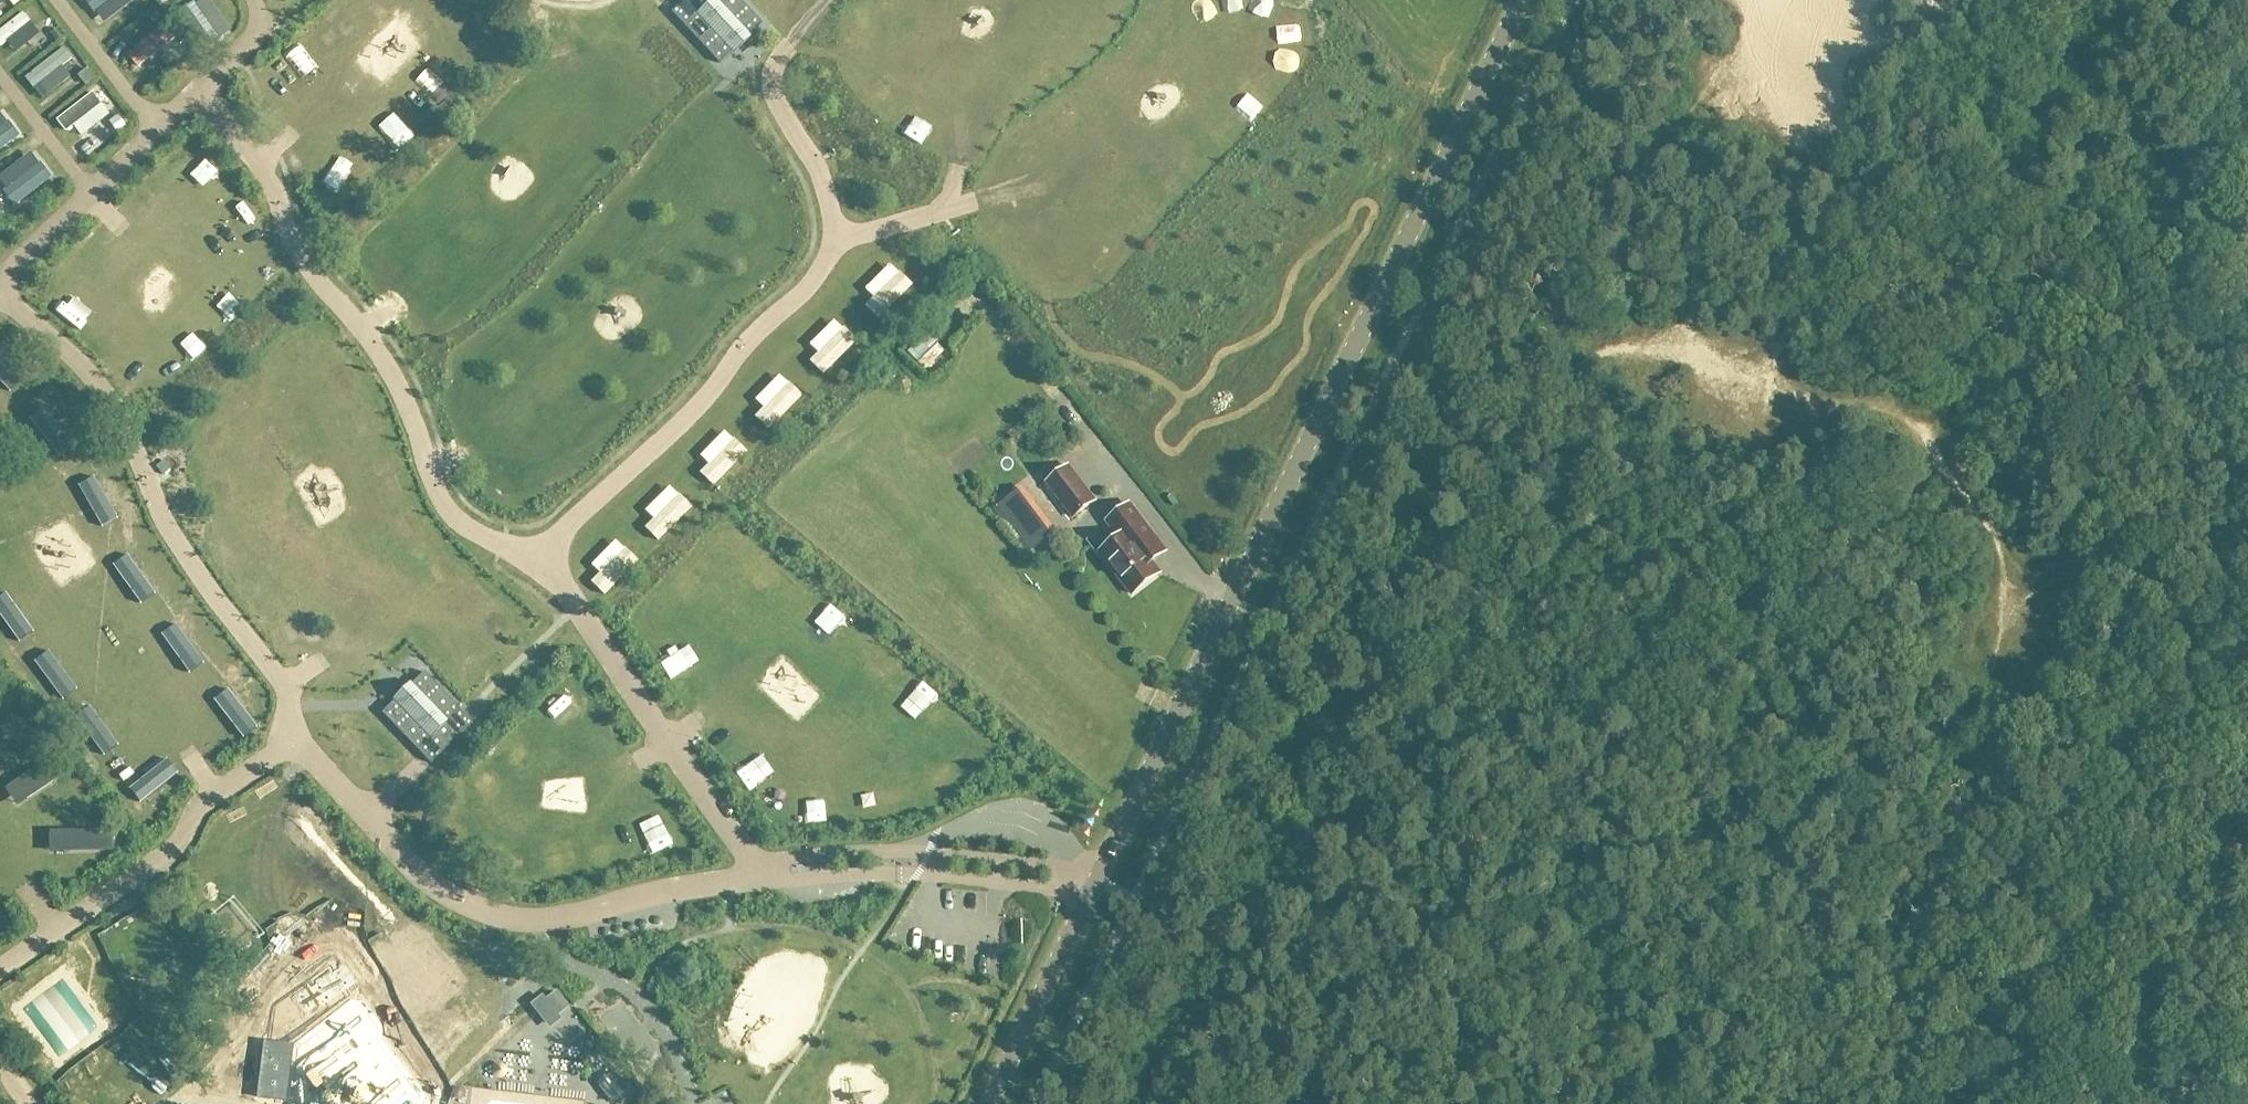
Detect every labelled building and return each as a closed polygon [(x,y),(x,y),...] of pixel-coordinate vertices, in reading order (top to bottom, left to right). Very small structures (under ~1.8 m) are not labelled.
[(94,13),(112,0),(85,0),(94,13)] [(149,11),(144,0),(119,0),(103,7),(112,27),(149,11)] [(191,5),(218,43),(232,33),(209,0),(199,0),(191,5)] [(580,12),(592,0),(568,0),(580,12)] [(672,12),(720,63),(762,24),(740,0),(684,0),(672,12)] [(14,43),(21,52),(43,36),(25,12),(0,31),(0,41),(6,49),(14,43)] [(129,54),(142,70),(170,47),(157,31),(129,54)] [(30,76),(39,86),(75,56),(66,46),(30,76)] [(0,130),(0,152),(20,137),(9,123),(0,130)] [(41,164),(4,192),(14,207),(52,179),(41,164)] [(722,429),(736,441),(756,418),(742,406),(722,429)] [(712,445),(700,456),(722,480),(734,469),(712,445)] [(1068,467),(1046,483),(1073,518),(1095,502),(1068,467)] [(669,534),(684,517),(668,502),(652,520),(669,534)] [(1160,574),(1151,563),(1166,552),(1130,505),(1107,522),(1119,538),(1099,553),(1132,595),(1160,574)] [(1022,536),(1044,569),(1071,551),(1049,518),(1022,536)] [(596,552),(611,574),(629,561),(614,540),(596,552)] [(473,723),(424,672),(383,712),(432,763),(473,723)] [(16,782),(28,801),(65,776),(53,758),(16,782)] [(70,832),(70,854),(114,853),(114,831),(70,832)] [(536,1010),(547,1024),(567,1008),(557,994),(536,1010)] [(293,1047),(264,1043),(258,1099),(286,1102),(293,1047)]
